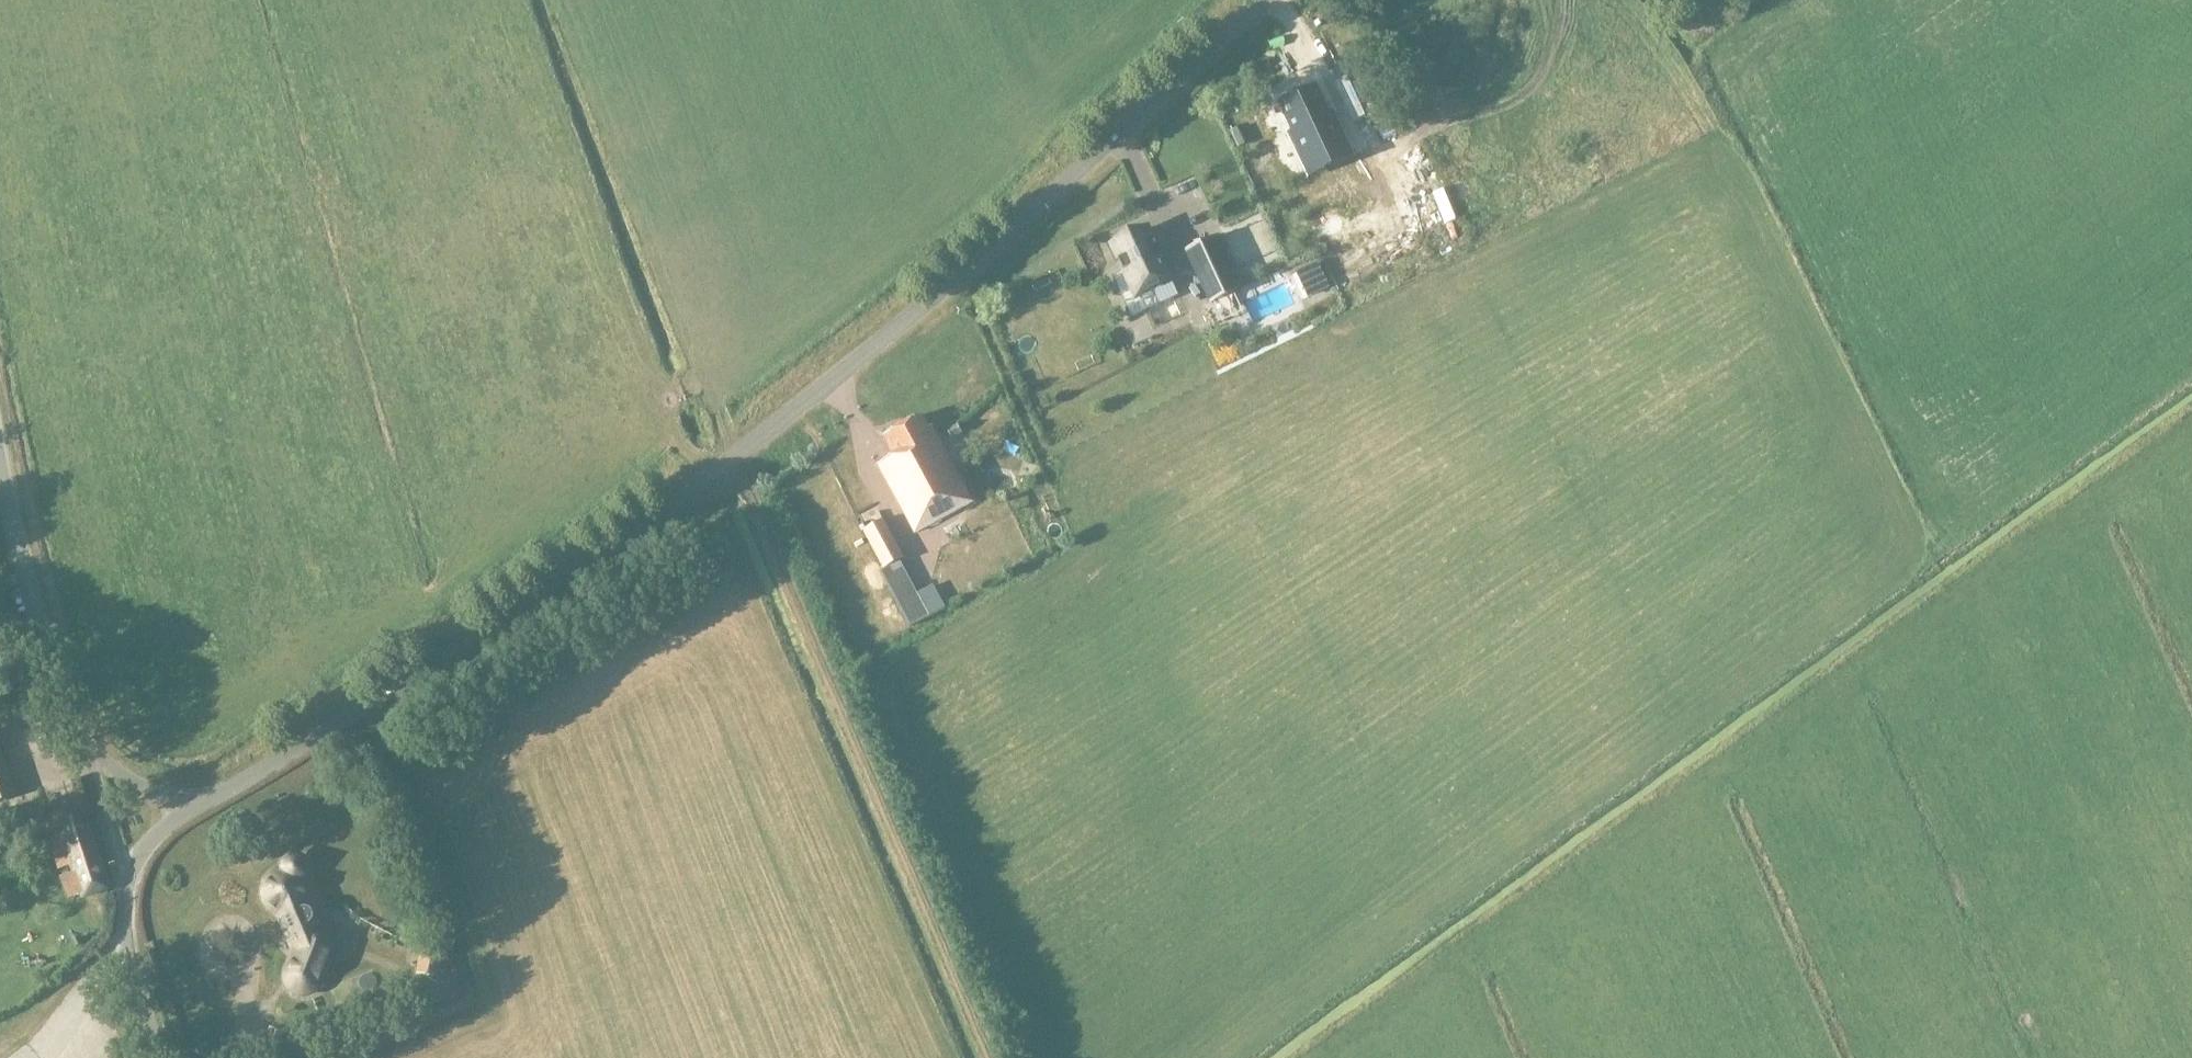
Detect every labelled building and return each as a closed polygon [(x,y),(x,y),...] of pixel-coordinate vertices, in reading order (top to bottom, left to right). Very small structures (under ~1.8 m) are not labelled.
[(1313,92),(1281,107),(1303,154),(1335,141),(1313,92)] [(1152,289),(1158,303),(1176,295),(1146,228),(1110,245),(1134,297),(1152,289)] [(1217,235),(1204,241),(1187,249),(1211,302),(1241,289),(1219,241),(1217,235)] [(876,464),(913,533),(971,503),(931,425),(927,427),(920,415),(882,435),(893,455),(876,464)] [(882,520),(860,531),(881,570),(878,573),(901,617),(907,628),(909,627),(943,609),(940,603),(931,586),(916,594),(898,561),(904,558),(882,520)] [(80,808),(44,820),(54,851),(52,852),(58,870),(72,865),(83,898),(108,890),(80,808)] [(301,880),(300,879),(301,878),(303,876),(304,875),(305,873),(305,871),(305,869),(305,868),(305,866),(304,865),(304,863),(302,861),(300,860),(298,859),(297,858),(296,858),(295,858),(293,858),(291,859),(288,860),(287,861),(285,863),(284,864),(284,866),(283,868),(283,870),(284,872),(280,872),(277,873),(275,874),(272,876),(271,877),(268,880),(267,883),(265,887),(265,889),(265,890),(265,892),(265,894),(265,896),(265,898),(266,899),(266,901),(268,904),(271,907),(273,909),(277,911),(278,912),(280,915),(281,919),(282,922),(283,926),(285,929),(287,933),(289,936),(295,952),(288,971),(287,974),(287,977),(287,979),(287,981),(287,982),(288,983),(289,986),(291,988),(293,990),(294,991),(296,992),(299,993),(302,993),(304,993),(307,992),(308,992),(311,990),(312,990),(313,989),(315,987),(316,984),(330,950),(331,949),(331,948),(331,945),(331,944),(331,942),(331,941),(330,938),(329,937),(328,935),(327,934),(325,932),(324,931),(322,930),(319,929),(318,929),(315,929),(312,929),(310,923),(311,921),(312,920),(312,919),(312,917),(312,916),(311,913),(311,912),(310,911),(308,910),(306,909),(305,908),(303,908),(301,903),(302,902),(303,900),(304,898),(304,896),(304,895),(305,893),(304,891),(304,889),(304,887),(303,885),(303,883),(302,882),(301,880)] [(144,945),(146,951),(153,949),(151,942),(144,945)] [(429,962),(444,958),(441,943),(426,946),(429,962)] [(449,992),(446,961),(427,963),(426,948),(413,949),(415,975),(427,974),(428,994),(449,992)] [(270,1029),(266,1039),(284,1047),(288,1036),(270,1029)]
